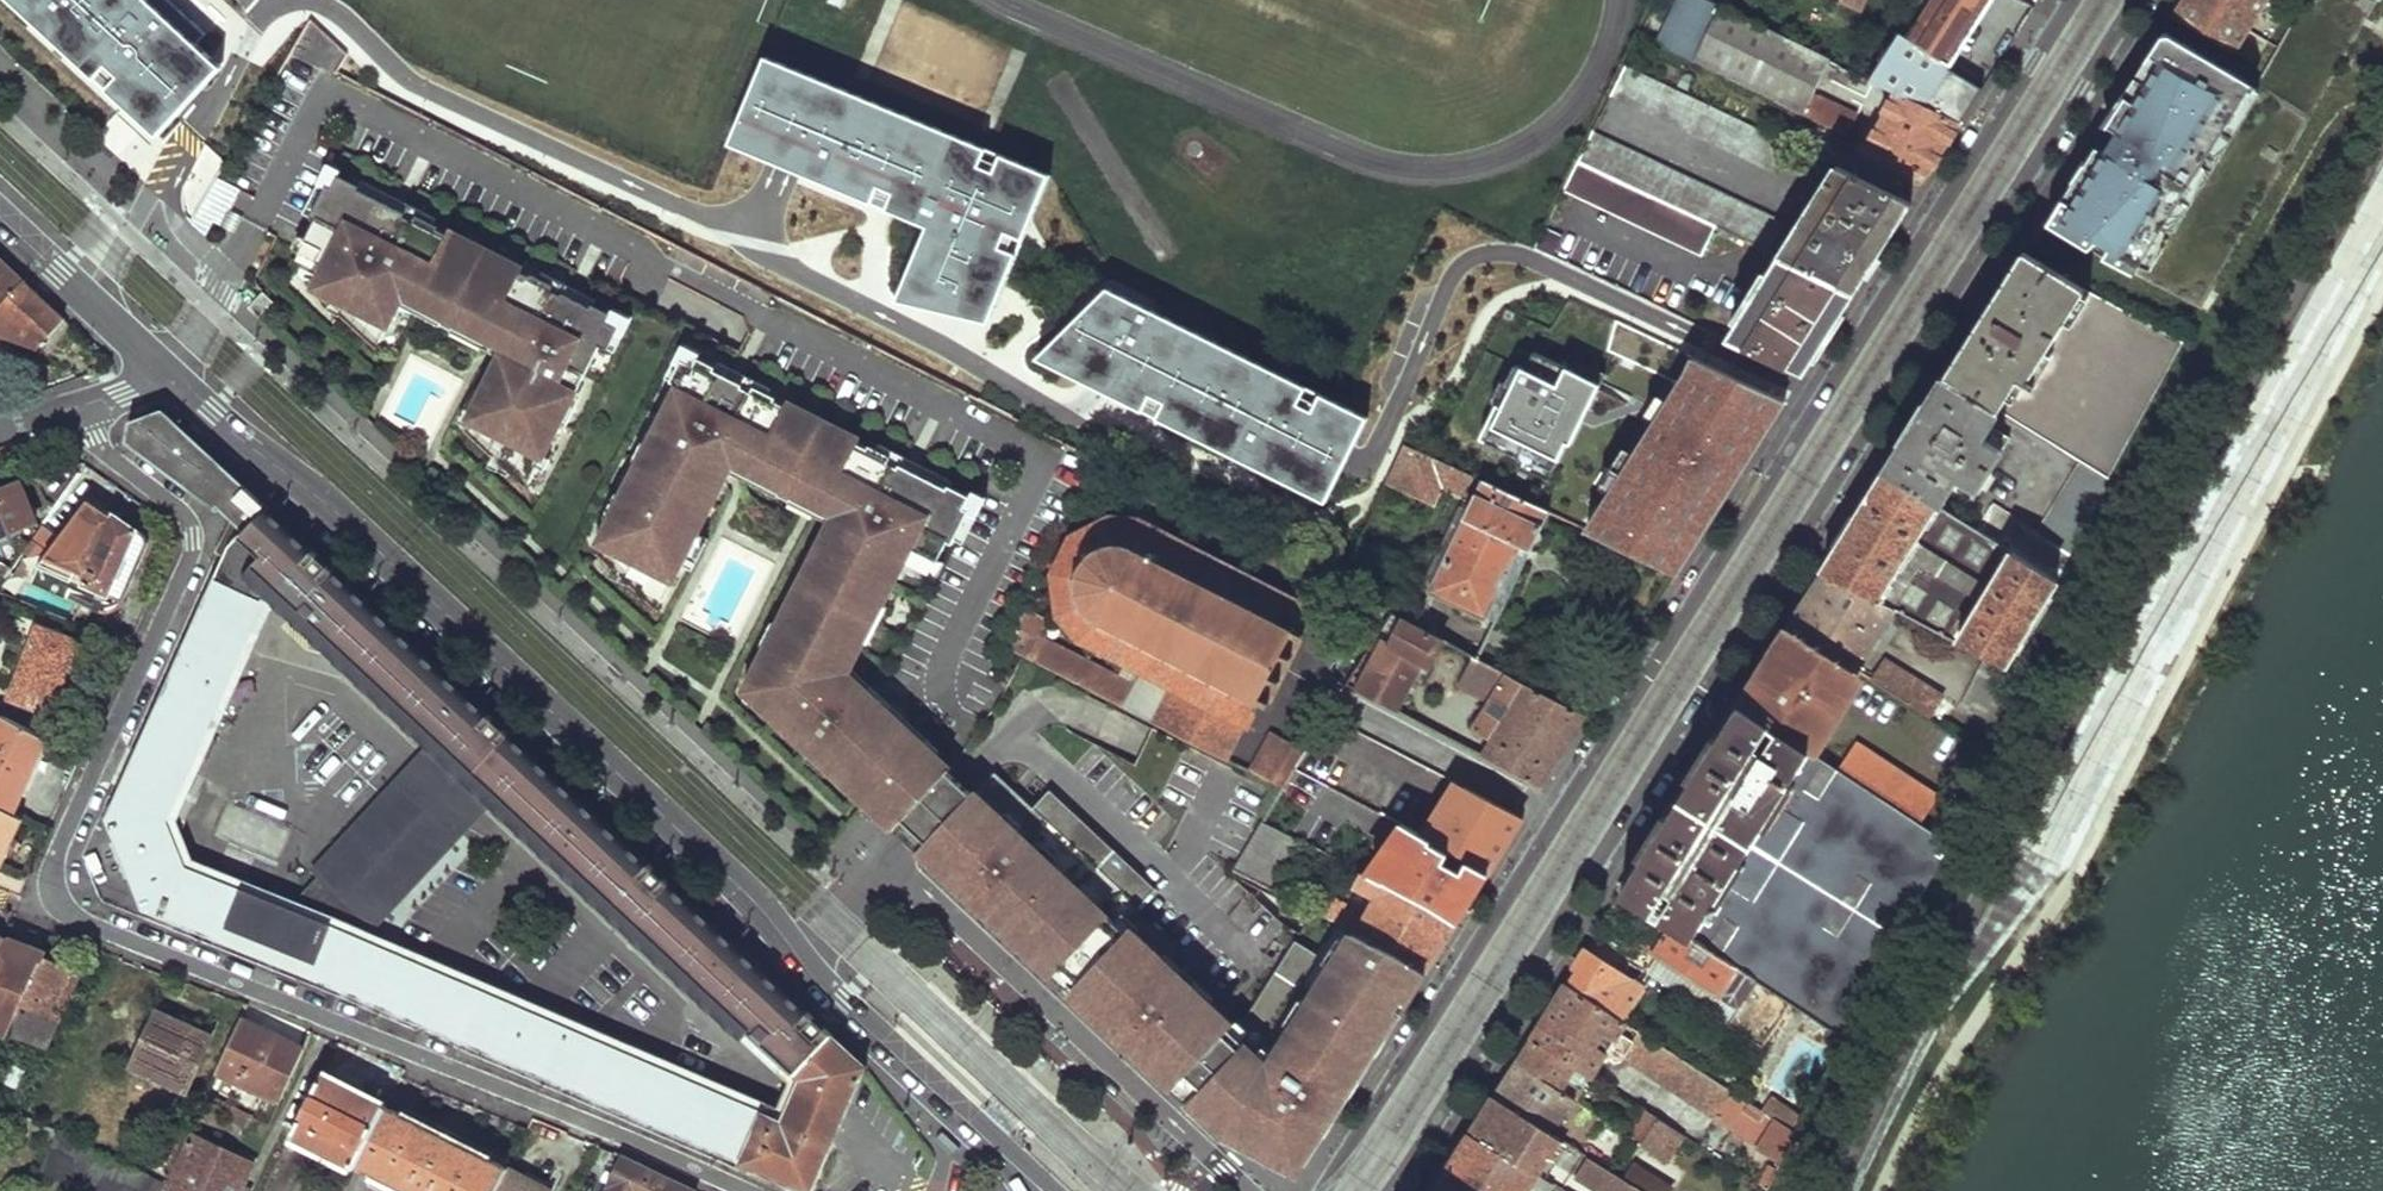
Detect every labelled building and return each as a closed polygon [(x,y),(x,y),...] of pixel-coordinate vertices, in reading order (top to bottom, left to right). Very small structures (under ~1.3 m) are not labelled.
[(142,0),(4,0),(163,146),(226,77),(142,0)] [(1655,16),(1663,0),(1651,0),(1645,11),(1655,16)] [(1855,8),(1859,0),(1837,0),(1855,8)] [(1868,78),(1892,90),(1955,121),(1968,102),(1963,69),(1951,62),(1988,0),(1930,0),(1909,33),(1901,26),(1868,78)] [(1909,33),(1930,0),(1917,0),(1901,26),(1909,33)] [(2230,51),(2263,0),(2179,0),(2168,16),(2170,17),(2230,51)] [(1686,59),(1797,112),(1829,59),(1719,5),(1686,59)] [(2130,263),(2245,68),(2166,21),(2051,216),(2130,263)] [(303,27),(291,56),(336,75),(348,46),(303,27)] [(1620,63),(1634,70),(1640,57),(1626,50),(1620,63)] [(1606,92),(1776,171),(1789,143),(1634,70),(1620,63),(1606,92)] [(1054,183),(767,64),(731,150),(931,237),(903,306),(991,329),(1054,183)] [(1858,142),(1925,174),(1957,122),(1955,121),(1892,90),(1858,142)] [(1808,117),(1842,134),(1849,121),(1815,104),(1808,117)] [(1713,226),(1768,250),(1781,224),(1587,132),(1572,160),(1713,226)] [(1842,168),(1909,199),(1925,174),(1858,142),(1842,168)] [(1559,189),(1699,256),(1713,226),(1572,160),(1559,189)] [(1780,256),(1852,290),(1909,199),(1842,168),(1835,165),(1778,255),(1780,256)] [(324,179),(307,214),(312,217),(302,237),(319,245),(313,258),(322,262),(311,285),(328,300),(330,297),(342,303),(338,311),(352,318),(350,321),(373,343),(395,301),(402,287),(428,300),(425,305),(446,316),(466,326),(462,334),(498,352),(476,400),(474,399),(463,426),(491,452),(492,449),(502,454),(498,459),(524,483),(534,463),(532,461),(537,451),(540,452),(556,418),(554,417),(569,388),(571,389),(595,341),(604,346),(615,324),(603,318),(607,310),(589,301),(587,304),(575,298),(572,304),(557,297),(559,292),(548,286),(550,281),(529,270),(527,273),(514,266),(516,263),(448,229),(447,232),(433,226),(435,223),(413,211),(410,218),(399,212),(397,216),(382,208),(385,202),(354,186),(356,183),(334,172),(330,182),(324,179)] [(385,202),(382,208),(397,216),(399,212),(400,209),(385,202)] [(1531,247),(1550,256),(1559,237),(1540,228),(1531,247)] [(2022,248),(1942,376),(1995,410),(2075,460),(2103,478),(2180,339),(2022,248)] [(1729,340),(1800,373),(1852,290),(1780,256),(1770,275),(1763,271),(1752,288),(1760,291),(1729,340)] [(24,281),(0,259),(0,307),(24,281)] [(67,322),(24,281),(0,307),(0,341),(37,354),(67,322)] [(442,324),(446,316),(425,305),(428,300),(402,287),(395,301),(442,324)] [(258,288),(243,305),(253,314),(256,311),(269,299),(258,288)] [(559,292),(557,297),(572,304),(575,298),(560,290),(559,292)] [(1373,429),(1112,299),(1037,372),(1330,515),(1373,429)] [(1456,397),(1495,415),(1542,323),(1502,304),(1456,397)] [(446,316),(442,324),(462,334),(466,326),(446,316)] [(676,354),(665,376),(673,380),(650,428),(652,429),(637,459),(634,458),(617,491),(620,492),(614,505),(611,503),(590,544),(609,562),(613,554),(625,560),(620,569),(619,571),(655,605),(677,561),(680,563),(691,541),(685,538),(690,528),(693,529),(724,467),(760,485),(764,476),(784,487),(805,498),(808,492),(834,505),(827,519),(811,550),(825,557),(819,566),(813,563),(792,604),(799,607),(794,617),(780,611),(769,633),(772,634),(767,643),(765,642),(746,680),(759,687),(754,697),(808,748),(810,745),(829,763),(827,766),(866,804),(868,801),(879,812),(877,814),(893,829),(946,772),(949,769),(930,750),(927,753),(915,741),(917,738),(884,706),(881,708),(873,699),(869,703),(858,692),(864,686),(833,657),(840,644),(853,651),(860,636),(865,638),(883,602),(878,599),(907,543),(933,556),(943,536),(949,539),(966,506),(961,504),(966,492),(945,481),(943,484),(912,469),(909,475),(894,468),(896,464),(884,458),(888,452),(866,441),(864,444),(851,437),(853,434),(785,400),(784,403),(771,397),(772,394),(749,382),(746,387),(734,381),(732,385),(718,378),(721,371),(709,365),(711,362),(692,352),(688,361),(676,354)] [(1648,374),(1764,429),(1774,413),(1784,397),(1716,366),(1705,361),(1699,374),(1659,353),(1648,374)] [(1647,487),(1709,516),(1734,477),(1764,429),(1648,374),(1638,369),(1635,376),(1690,402),(1692,400),(1699,403),(1658,468),(1647,487)] [(721,371),(718,378),(732,385),(734,381),(736,379),(721,371)] [(1883,470),(1937,505),(1954,478),(1974,490),(2007,437),(1986,424),(1995,410),(1942,376),(1883,470)] [(1576,453),(1604,467),(1616,447),(1644,400),(1607,382),(1580,425),(1565,448),(1576,453)] [(190,487),(214,460),(157,407),(153,406),(122,412),(125,435),(190,487)] [(1558,411),(1541,437),(1565,448),(1580,425),(1558,411)] [(1439,482),(1460,492),(1468,474),(1438,463),(1403,447),(1387,485),(1431,499),(1439,482)] [(1604,467),(1647,487),(1658,468),(1616,447),(1604,467)] [(1604,467),(1576,453),(1574,459),(1621,483),(1619,487),(1639,498),(1621,529),(1604,520),(1600,526),(1527,489),(1521,499),(1546,510),(1675,572),(1693,542),(1709,516),(1647,487),(1604,467)] [(229,517),(250,494),(214,460),(190,487),(229,517)] [(1991,505),(1975,529),(2052,577),(2105,479),(2103,478),(2075,460),(2034,533),(1991,505)] [(896,464),(894,468),(909,475),(912,469),(898,461),(896,464)] [(1984,655),(2001,664),(2052,577),(1975,529),(1937,505),(1883,470),(1852,521),(1821,569),(1893,607),(1984,655)] [(764,476),(760,485),(780,495),(784,487),(764,476)] [(1423,583),(1492,617),(1546,510),(1521,499),(1477,478),(1423,583)] [(17,540),(16,535),(31,530),(35,521),(20,483),(0,491),(0,563),(17,540)] [(784,487),(780,495),(827,519),(834,505),(808,492),(805,498),(784,487)] [(144,909),(740,1158),(761,1110),(354,936),(369,920),(366,917),(439,839),(442,842),(449,834),(398,787),(391,795),(394,798),(321,876),(319,873),(286,908),(187,866),(166,820),(264,598),(269,585),(800,1077),(851,1099),(865,1066),(250,494),(229,517),(234,520),(218,553),(223,559),(215,576),(137,750),(115,799),(109,813),(108,822),(98,826),(105,846),(116,841),(144,909)] [(78,582),(121,602),(145,545),(146,540),(141,534),(90,495),(59,536),(42,524),(32,538),(49,549),(38,564),(29,582),(70,600),(78,582)] [(1131,673),(1241,729),(1255,702),(1263,706),(1301,634),(1294,630),(1306,607),(1129,515),(1105,518),(1065,535),(1047,572),(1052,614),(1075,645),(1131,673)] [(1803,598),(1786,625),(1795,631),(1852,668),(1854,669),(1893,607),(1821,569),(1803,598)] [(113,618),(121,602),(78,582),(70,600),(113,618)] [(1397,613),(1405,618),(1413,604),(1390,592),(1382,606),(1397,613)] [(998,646),(1223,761),(1241,729),(1131,673),(1125,684),(1035,635),(1043,621),(1017,607),(998,646)] [(1350,687),(1398,712),(1424,665),(1433,669),(1449,640),(1405,618),(1397,613),(1383,641),(1379,639),(1350,687)] [(55,698),(70,661),(62,657),(69,638),(36,624),(7,698),(41,713),(48,696),(55,698)] [(1737,704),(1767,724),(1781,702),(1779,700),(1777,697),(1776,693),(1778,689),(1780,686),(1776,680),(1782,669),(1774,663),(1795,631),(1786,625),(1765,658),(1737,704)] [(1767,724),(1802,748),(1852,668),(1795,631),(1774,663),(1782,669),(1776,680),(1780,686),(1778,689),(1776,693),(1777,697),(1779,700),(1781,702),(1767,724)] [(70,661),(77,643),(69,638),(62,657),(70,661)] [(1461,685),(1487,698),(1502,668),(1476,654),(1461,685)] [(1958,700),(1993,725),(2012,670),(2001,664),(1984,655),(1958,700)] [(1924,716),(1936,723),(1950,700),(1885,656),(1870,680),(1924,716)] [(1477,753),(1540,785),(1554,764),(1586,711),(1502,668),(1487,698),(1473,726),(1488,735),(1477,753)] [(864,686),(858,692),(869,703),(873,699),(875,697),(864,686)] [(47,715),(55,698),(48,696),(41,713),(47,715)] [(1786,1001),(1838,1035),(1911,891),(1941,842),(1915,824),(1834,769),(1802,748),(1767,724),(1737,704),(1692,776),(1618,892),(1657,918),(1786,1001)] [(45,740),(0,716),(0,789),(19,799),(45,740)] [(1278,790),(1302,750),(1266,730),(1243,772),(1246,773),(1278,790)] [(1852,741),(1834,769),(1915,824),(1934,797),(1852,741)] [(946,772),(893,829),(905,841),(917,852),(971,795),(958,783),(946,772)] [(992,772),(971,795),(917,852),(946,879),(951,873),(969,891),(964,896),(1104,1025),(1109,1021),(1118,1029),(1113,1034),(1122,1042),(1127,1037),(1136,1046),(1132,1051),(1218,1132),(1298,1175),(1326,1129),(1320,1125),(1329,1110),(1335,1114),(1381,1042),(1401,1009),(1393,1004),(1411,975),(1419,980),(1425,970),(1336,926),(1333,924),(1315,954),(1293,939),(1237,1029),(1123,922),(1154,889),(1047,790),(1031,808),(992,772)] [(1417,835),(1428,841),(1460,789),(1450,783),(1417,835)] [(1428,841),(1487,871),(1505,843),(1522,815),(1462,785),(1460,789),(1428,841)] [(19,799),(0,789),(0,808),(13,814),(19,799)] [(6,852),(12,838),(20,819),(13,814),(0,808),(0,867),(6,852)] [(1358,874),(1455,923),(1487,871),(1428,841),(1417,835),(1376,815),(1372,824),(1423,852),(1404,883),(1364,862),(1358,874)] [(1231,873),(1262,889),(1291,840),(1259,824),(1232,871),(1231,873)] [(17,840),(12,838),(6,852),(11,854),(17,840)] [(951,873),(946,879),(964,896),(969,891),(951,873)] [(1336,926),(1425,970),(1455,923),(1358,874),(1351,885),(1375,899),(1359,924),(1342,915),(1336,926)] [(1702,1009),(1758,1045),(1786,1001),(1657,918),(1639,944),(1714,993),(1702,1009)] [(39,953),(8,940),(0,958),(0,1028),(9,1031),(20,1003),(39,953)] [(1629,960),(1702,1009),(1714,993),(1639,944),(1629,960)] [(1561,981),(1617,1017),(1639,985),(1582,949),(1561,981)] [(91,961),(95,954),(84,950),(81,956),(91,961)] [(59,1020),(81,972),(45,957),(46,954),(39,951),(39,953),(20,1003),(59,1020)] [(1401,1009),(1419,980),(1411,975),(1393,1004),(1401,1009)] [(1575,1067),(1588,1077),(1606,1048),(1750,1142),(1749,1145),(1776,1163),(1792,1131),(1759,1111),(1617,1017),(1561,981),(1527,1037),(1575,1067)] [(46,1047),(59,1020),(20,1003),(9,1031),(46,1047)] [(185,1092),(209,1038),(158,1014),(132,1066),(185,1092)] [(1109,1021),(1104,1025),(1113,1034),(1118,1029),(1109,1021)] [(278,1108),(300,1050),(236,1024),(211,1078),(278,1108)] [(1127,1037),(1122,1042),(1132,1051),(1136,1046),(1127,1037)] [(1513,1058),(1561,1089),(1575,1067),(1527,1037),(1513,1058)] [(1490,1095),(1550,1134),(1572,1097),(1561,1089),(1513,1058),(1490,1095)] [(303,1143),(333,1085),(317,1076),(287,1134),(303,1143)] [(834,1141),(851,1099),(800,1077),(782,1119),(834,1141)] [(353,1164),(381,1108),(333,1085),(303,1143),(351,1166),(353,1164)] [(18,1100),(21,1095),(15,1092),(12,1098),(18,1100)] [(246,1127),(251,1117),(204,1093),(199,1106),(246,1127)] [(1771,1093),(1759,1111),(1792,1131),(1801,1112),(1771,1093)] [(1467,1130),(1535,1172),(1556,1138),(1550,1134),(1490,1095),(1467,1130)] [(369,1172),(397,1116),(381,1108),(353,1164),(369,1172)] [(761,1110),(740,1158),(813,1189),(834,1141),(782,1119),(761,1110)] [(1320,1125),(1326,1129),(1335,1114),(1329,1110),(1320,1125)] [(504,1172),(397,1116),(369,1172),(405,1190),(494,1190),(504,1172)] [(1640,1140),(1665,1157),(1679,1134),(1653,1118),(1640,1140)] [(1442,1170),(1480,1190),(1552,1190),(1556,1184),(1535,1172),(1467,1130),(1442,1170)] [(946,1132),(940,1139),(956,1155),(962,1148),(946,1132)] [(253,1161),(192,1133),(165,1190),(168,1190),(239,1190),(253,1161)] [(1624,1139),(1630,1143),(1634,1137),(1628,1133),(1624,1139)] [(1621,1179),(1586,1157),(1575,1175),(1599,1190),(1640,1190),(1621,1179)] [(621,1159),(606,1190),(689,1190),(621,1159)] [(1640,1190),(1664,1190),(1665,1188),(1630,1165),(1621,1179),(1640,1190)] [(1442,1170),(1429,1190),(1480,1190),(1442,1170)] [(504,1172),(494,1190),(540,1190),(504,1172)]
